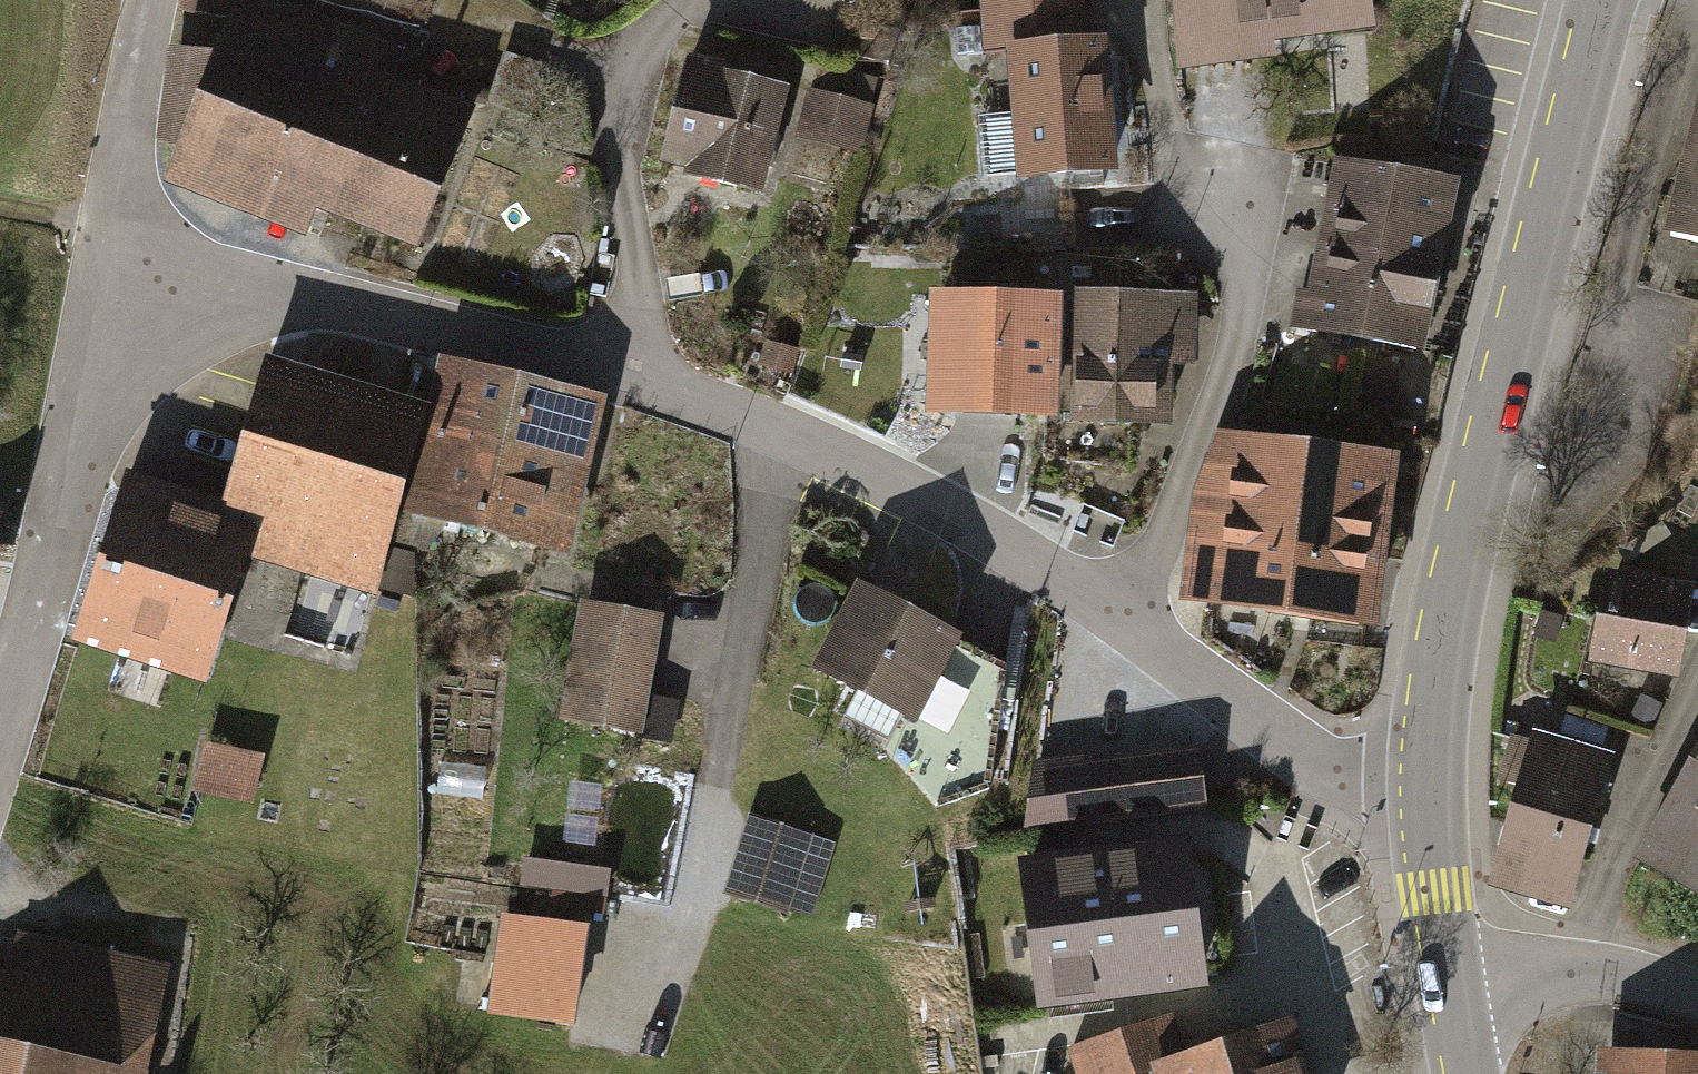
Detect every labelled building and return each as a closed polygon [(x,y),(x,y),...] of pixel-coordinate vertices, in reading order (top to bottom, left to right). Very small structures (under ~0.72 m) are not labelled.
[(278,0),(234,0),(164,177),(319,238),(333,202),(439,243),(491,113),(378,69),(389,43),(278,0)] [(990,62),(1025,59),(1036,190),(1148,181),(1136,37),(1090,40),(1086,0),(985,0),(990,62)] [(1187,70),(1395,50),(1390,0),(1180,0),(1187,70)] [(881,103),(697,56),(668,170),(773,196),(787,140),(867,160),(881,103)] [(1654,231),(1697,245),(1697,92),(1654,231)] [(1427,349),(1459,184),(1344,162),(1312,326),(1427,349)] [(1048,412),(1052,302),(939,299),(937,399),(958,410),(1048,412)] [(1175,363),(1175,305),(1052,302),(1048,412),(1047,456),(1127,469),(1143,414),(1166,413),(1166,363),(1175,363)] [(567,546),(605,391),(437,350),(425,398),(399,505),(567,546)] [(399,505),(425,398),(263,361),(229,512),(118,487),(80,655),(221,687),(249,564),(380,594),(399,505)] [(1408,460),(1222,437),(1195,509),(1183,606),(1387,631),(1408,460)] [(1697,647),(1697,589),(1623,575),(1608,661),(1693,676),(1697,647)] [(1018,673),(861,592),(822,668),(863,689),(847,718),(889,740),(886,746),(938,806),(989,788),(1003,701),(1016,703),(1018,673)] [(664,617),(582,603),(560,728),(642,742),(664,617)] [(1616,755),(1548,733),(1497,894),(1564,915),(1616,755)] [(264,758),(203,749),(196,795),(257,804),(264,758)] [(1213,812),(1206,751),(1081,765),(1088,826),(1213,812)] [(1649,860),(1697,888),(1697,773),(1649,860)] [(835,847),(752,821),(727,899),(810,925),(835,847)] [(611,903),(615,853),(533,847),(529,897),(611,903)] [(1195,979),(1181,852),(1028,870),(1043,997),(1195,979)] [(577,1030),(593,934),(505,920),(490,1017),(577,1030)] [(171,977),(18,943),(11,978),(0,976),(0,1073),(149,1073),(171,977)] [(1066,1046),(1075,1073),(1140,1073),(1193,1057),(1177,1010),(1066,1046)] [(1300,1029),(1158,1073),(1314,1073),(1300,1029)] [(1603,1054),(1602,1073),(1697,1073),(1697,1059),(1603,1054)]
